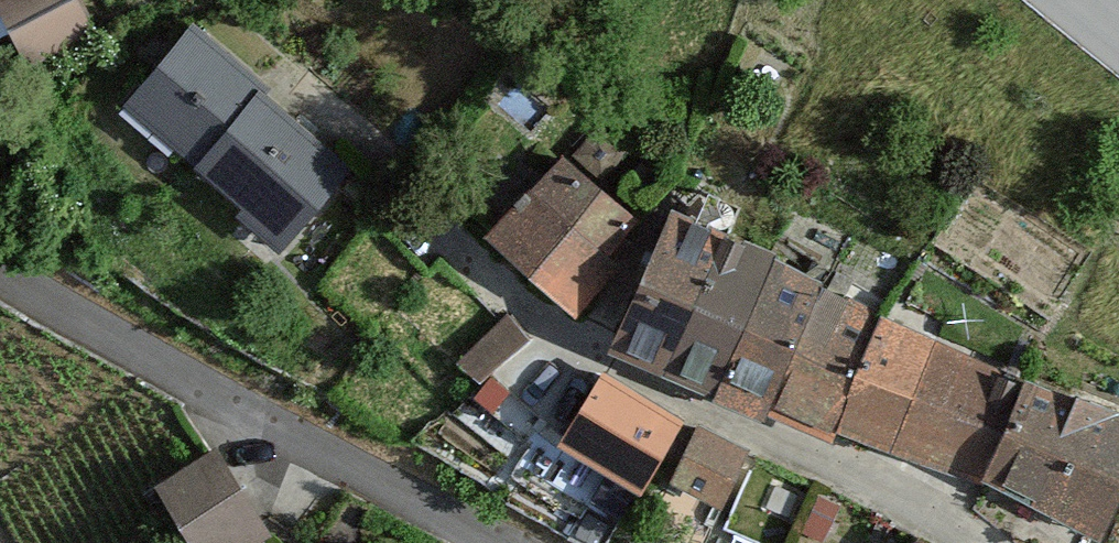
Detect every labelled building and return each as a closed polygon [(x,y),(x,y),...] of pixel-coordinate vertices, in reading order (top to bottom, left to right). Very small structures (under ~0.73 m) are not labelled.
[(35,58),(90,32),(74,0),(7,0),(35,58)] [(259,100),(187,40),(128,109),(251,212),(243,221),(273,247),(332,175),(252,108),(259,100)] [(600,179),(627,154),(600,127),(574,152),(600,179)] [(621,216),(558,157),(493,227),(570,298),(603,262),(590,250),(621,216)] [(671,207),(614,330),(835,427),(842,413),(1097,519),(1118,469),(1118,415),(999,374),(874,317),(769,258),(671,207)] [(528,342),(507,316),(457,365),(481,379),(528,342)] [(668,418),(599,378),(565,438),(633,478),(668,418)] [(735,453),(692,430),(670,472),(713,495),(735,453)] [(217,457),(172,484),(207,542),(247,542),(263,534),(217,457)] [(752,469),(721,542),(790,542),(810,492),(752,469)] [(836,510),(820,502),(806,530),(822,538),(836,510)]
